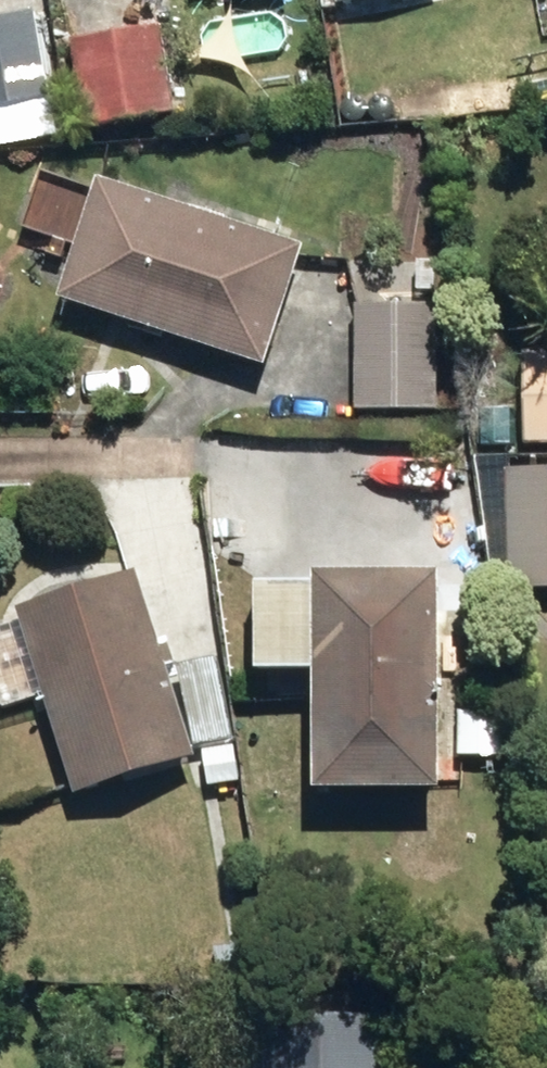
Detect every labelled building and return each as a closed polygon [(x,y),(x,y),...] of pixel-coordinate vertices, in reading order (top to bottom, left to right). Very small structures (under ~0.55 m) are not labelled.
[(332,10),(385,0),(331,0),(332,10)] [(42,102),(26,15),(0,19),(0,109),(42,102)] [(66,45),(77,130),(167,119),(155,32),(66,45)] [(49,300),(250,371),(290,257),(88,188),(49,300)] [(393,235),(397,267),(430,264),(427,231),(393,235)] [(348,311),(349,416),(433,414),(432,309),(348,311)] [(546,446),(546,356),(515,356),(516,446),(546,446)] [(502,594),(546,593),(546,480),(500,481),(502,594)] [(7,616),(68,800),(186,762),(126,578),(7,616)] [(298,582),(301,799),(425,798),(422,581),(298,582)] [(173,672),(192,751),(227,742),(208,663),(173,672)] [(199,752),(201,786),(233,785),(231,750),(199,752)]
